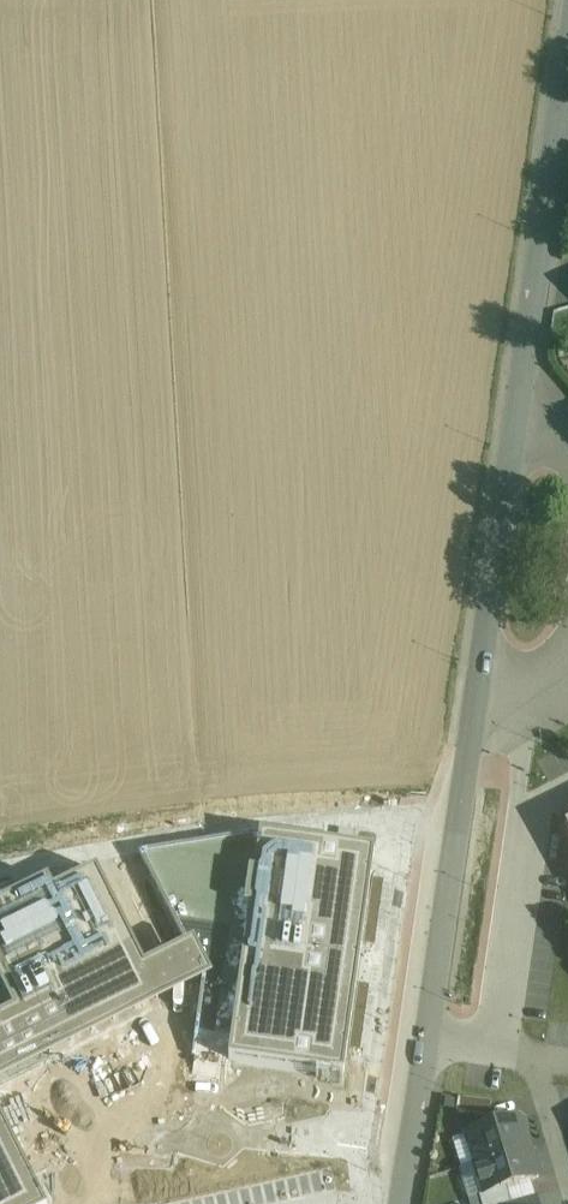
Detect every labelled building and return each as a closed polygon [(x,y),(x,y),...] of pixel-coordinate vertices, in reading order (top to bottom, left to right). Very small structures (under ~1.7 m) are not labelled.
[(0,1023),(0,1084),(196,987),(190,1047),(196,1048),(192,1076),(228,1083),(231,1060),(343,1076),(374,854),(254,838),(142,856),(187,950),(144,971),(96,874),(52,896),(47,885),(0,909),(0,984),(16,1015),(0,1023)] [(0,1114),(0,1203),(45,1203),(0,1114)] [(519,1120),(466,1136),(475,1165),(530,1149),(526,1135),(528,1132),(525,1124),(519,1120)] [(530,1149),(475,1165),(485,1195),(507,1188),(539,1179),(530,1149)] [(480,1197),(482,1203),(512,1203),(507,1188),(485,1195),(480,1197)]
